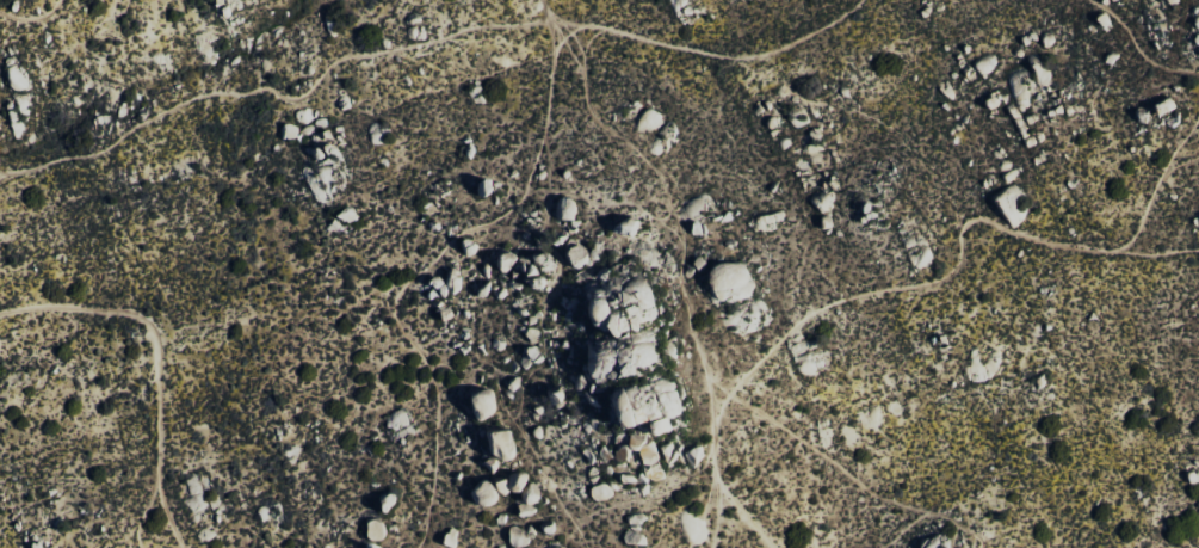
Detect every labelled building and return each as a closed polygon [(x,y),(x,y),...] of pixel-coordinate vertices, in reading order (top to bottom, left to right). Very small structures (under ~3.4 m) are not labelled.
[(1147,105),(1152,116),(1172,107),(1167,96),(1147,105)] [(296,124),(280,124),(280,138),(296,138),(296,124)] [(325,223),(337,239),(360,222),(348,206),(325,223)] [(776,229),(773,214),(755,216),(758,232),(776,229)] [(611,218),(609,232),(632,236),(634,221),(611,218)] [(588,264),(581,243),(561,250),(569,271),(588,264)] [(912,262),(920,270),(934,255),(925,247),(912,262)] [(495,271),(514,270),(513,252),(495,253),(495,271)] [(750,265),(708,264),(707,299),(748,300),(750,265)] [(668,378),(601,393),(609,428),(641,421),(644,435),(666,430),(663,417),(676,414),(668,378)] [(565,398),(559,385),(544,392),(551,405),(565,398)] [(499,409),(489,386),(462,396),(472,420),(499,409)] [(504,427),(482,436),(492,465),(515,456),(504,427)] [(642,472),(657,470),(653,442),(638,444),(642,472)] [(707,455),(696,443),(682,456),(693,467),(707,455)] [(521,503),(537,501),(536,483),(520,484),(521,503)] [(386,524),(367,519),(360,547),(380,547),(386,524)] [(445,526),(439,544),(452,547),(458,530),(445,526)]
